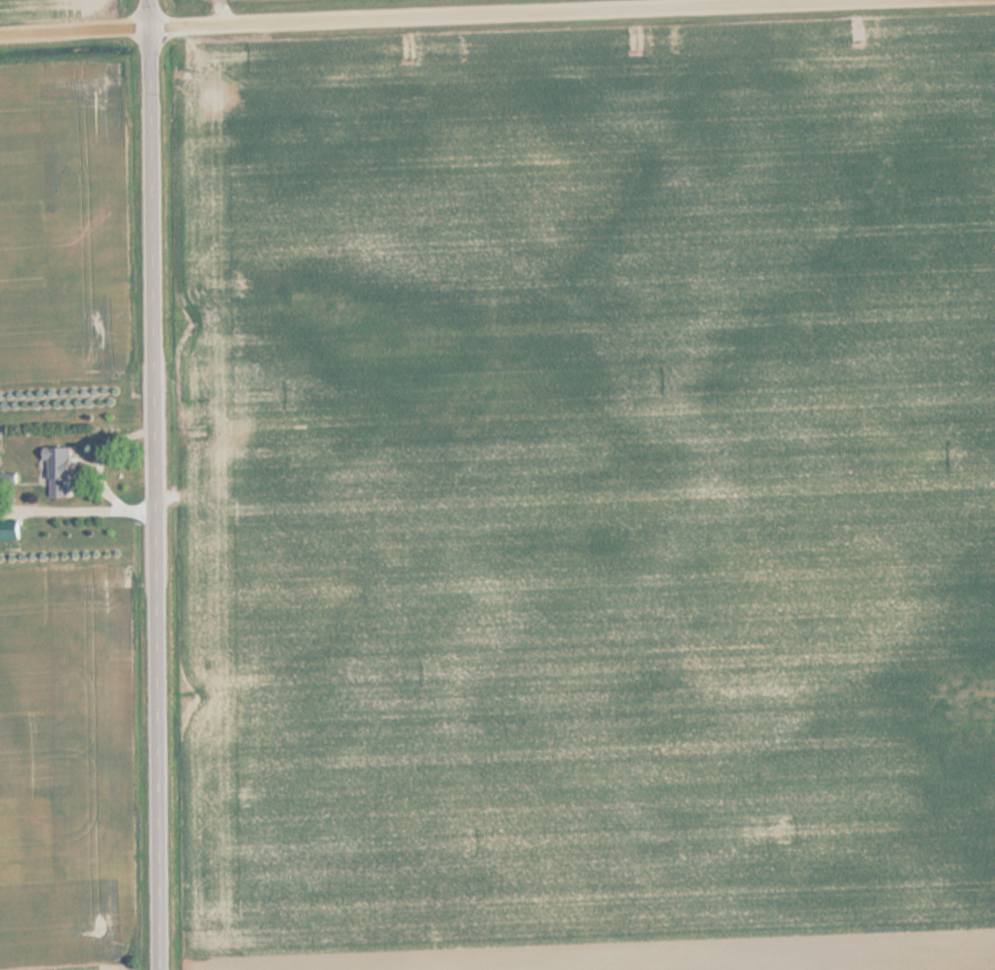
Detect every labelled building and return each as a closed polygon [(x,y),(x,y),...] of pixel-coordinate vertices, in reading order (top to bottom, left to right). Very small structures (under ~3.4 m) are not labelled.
[(78,478),(78,448),(53,448),(53,498),(71,498),(71,478),(78,478)] [(23,540),(23,529),(17,529),(17,521),(0,521),(0,541),(23,540)]
